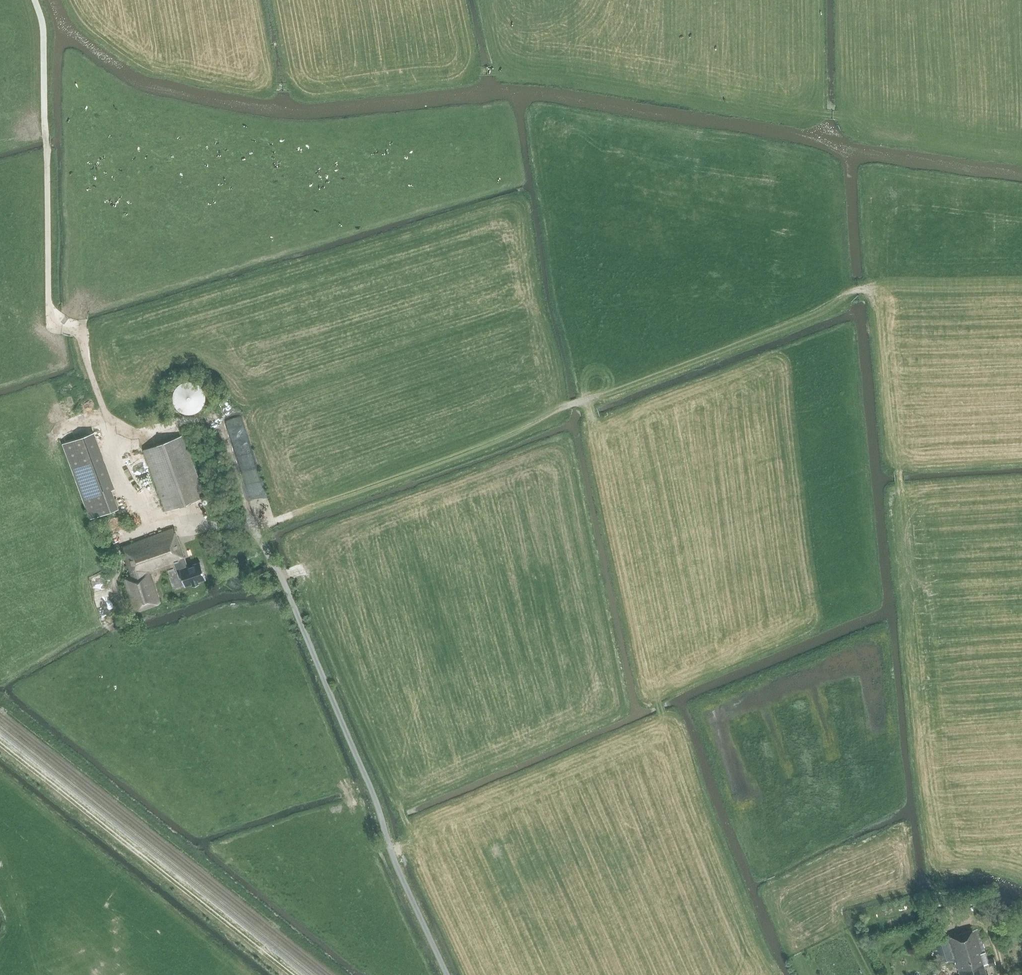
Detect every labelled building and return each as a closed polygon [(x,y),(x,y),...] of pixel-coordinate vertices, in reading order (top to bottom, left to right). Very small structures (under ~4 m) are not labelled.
[(173,392),(172,397),(173,402),(175,407),(179,411),(183,413),(189,414),(194,413),(198,411),(202,407),(204,402),(205,397),(204,392),(202,388),(198,384),(194,382),(189,381),(183,382),(179,384),(175,388),(173,392)] [(62,444),(89,519),(118,508),(111,489),(114,488),(94,432),(62,444)] [(183,435),(143,450),(165,511),(206,496),(183,435)] [(141,448),(133,451),(136,460),(144,457),(141,448)] [(199,562),(187,566),(184,557),(174,527),(120,546),(130,575),(123,577),(134,610),(159,602),(150,573),(167,567),(167,568),(175,565),(179,578),(182,577),(185,586),(205,579),(199,562)] [(262,567),(255,571),(250,574),(254,581),(266,575),(262,567)] [(98,605),(121,602),(120,592),(97,595),(98,605)] [(954,966),(957,967),(959,974),(957,974),(986,974),(983,968),(987,967),(987,965),(994,963),(992,956),(986,958),(977,927),(931,942),(938,966),(953,961),(954,966)]
